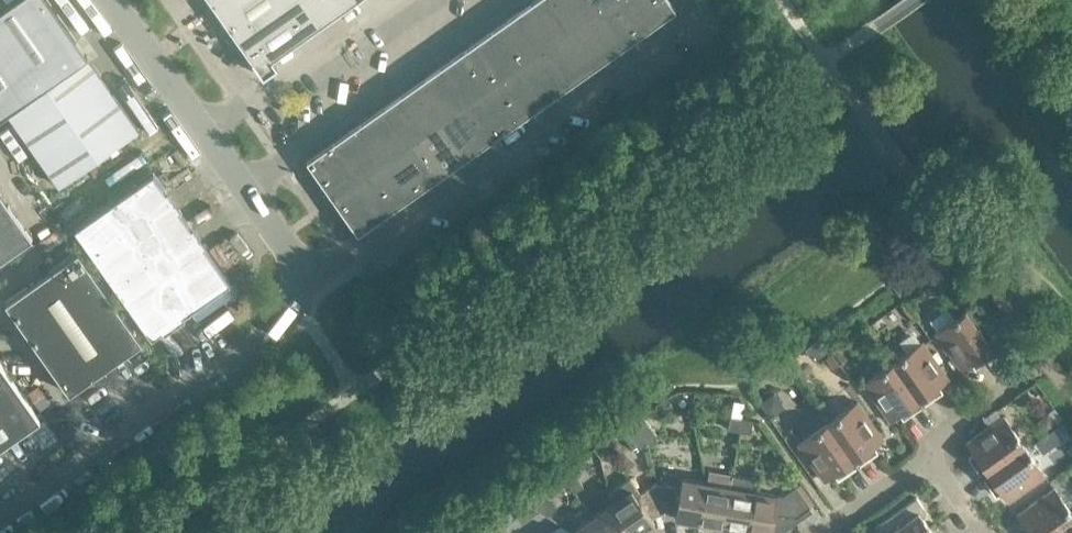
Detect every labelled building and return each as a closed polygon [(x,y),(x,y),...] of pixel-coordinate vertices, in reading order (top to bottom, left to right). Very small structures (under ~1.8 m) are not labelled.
[(7,114),(58,186),(139,130),(47,0),(14,0),(0,10),(0,118),(7,114)] [(263,76),(277,66),(272,59),(355,0),(209,0),(263,76)] [(306,160),(357,233),(676,9),(669,0),(533,0),(306,160)] [(74,228),(97,261),(151,338),(230,282),(153,172),(74,228)] [(32,239),(0,194),(0,261),(32,239)] [(78,249),(4,301),(69,393),(143,341),(78,249)] [(970,308),(935,333),(961,370),(979,357),(983,362),(995,354),(976,328),(982,324),(970,308)] [(821,337),(805,348),(813,359),(829,348),(821,337)] [(922,342),(892,363),(922,405),(934,397),(930,391),(948,379),(922,342)] [(835,352),(834,352),(840,362),(847,358),(840,348),(835,352)] [(832,352),(825,357),(832,368),(839,363),(832,352)] [(922,405),(892,363),(863,383),(889,420),(907,408),(911,413),(922,405)] [(39,420),(0,365),(0,447),(39,420)] [(773,394),(760,403),(769,417),(777,411),(779,402),(773,394)] [(857,402),(827,423),(857,465),(869,457),(865,452),(883,439),(857,402)] [(1040,418),(1039,423),(1044,429),(1053,422),(1047,413),(1040,417),(1040,418)] [(973,464),(982,476),(1024,446),(1003,416),(966,443),(979,461),(973,464)] [(741,420),(730,418),(728,429),(739,431),(741,420)] [(752,422),(741,420),(739,431),(750,433),(752,422)] [(857,465),(827,423),(798,444),(824,481),(842,468),(846,473),(857,465)] [(1057,424),(1046,432),(1051,438),(1058,439),(1064,434),(1057,424)] [(656,435),(649,426),(640,432),(647,442),(656,435)] [(647,442),(640,432),(631,439),(638,448),(647,442)] [(1045,476),(1024,446),(982,476),(990,488),(995,484),(1008,502),(1045,476)] [(708,470),(706,483),(699,522),(723,526),(729,487),(732,474),(708,470)] [(755,478),(732,474),(729,487),(723,526),(746,530),(753,491),(755,478)] [(583,487),(576,477),(567,483),(574,493),(583,487)] [(611,504),(631,532),(639,532),(654,522),(652,519),(662,511),(656,483),(641,494),(630,477),(608,492),(611,504)] [(680,487),(656,483),(662,511),(675,513),(675,518),(699,522),(706,483),(681,479),(680,487)] [(574,493),(567,483),(558,490),(565,500),(574,493)] [(795,487),(782,496),(778,495),(753,491),(746,530),(764,532),(771,532),(772,531),(781,532),(812,511),(795,487)] [(1071,520),(1071,514),(1054,488),(1017,514),(1030,532),(1029,532),(1053,532),(1071,520)] [(879,532),(928,532),(931,531),(918,512),(924,508),(916,497),(875,526),(879,532)] [(611,504),(591,518),(602,532),(631,532),(611,504)] [(591,518),(572,531),(573,532),(602,532),(591,518)] [(1053,532),(1071,532),(1071,520),(1053,532)]
